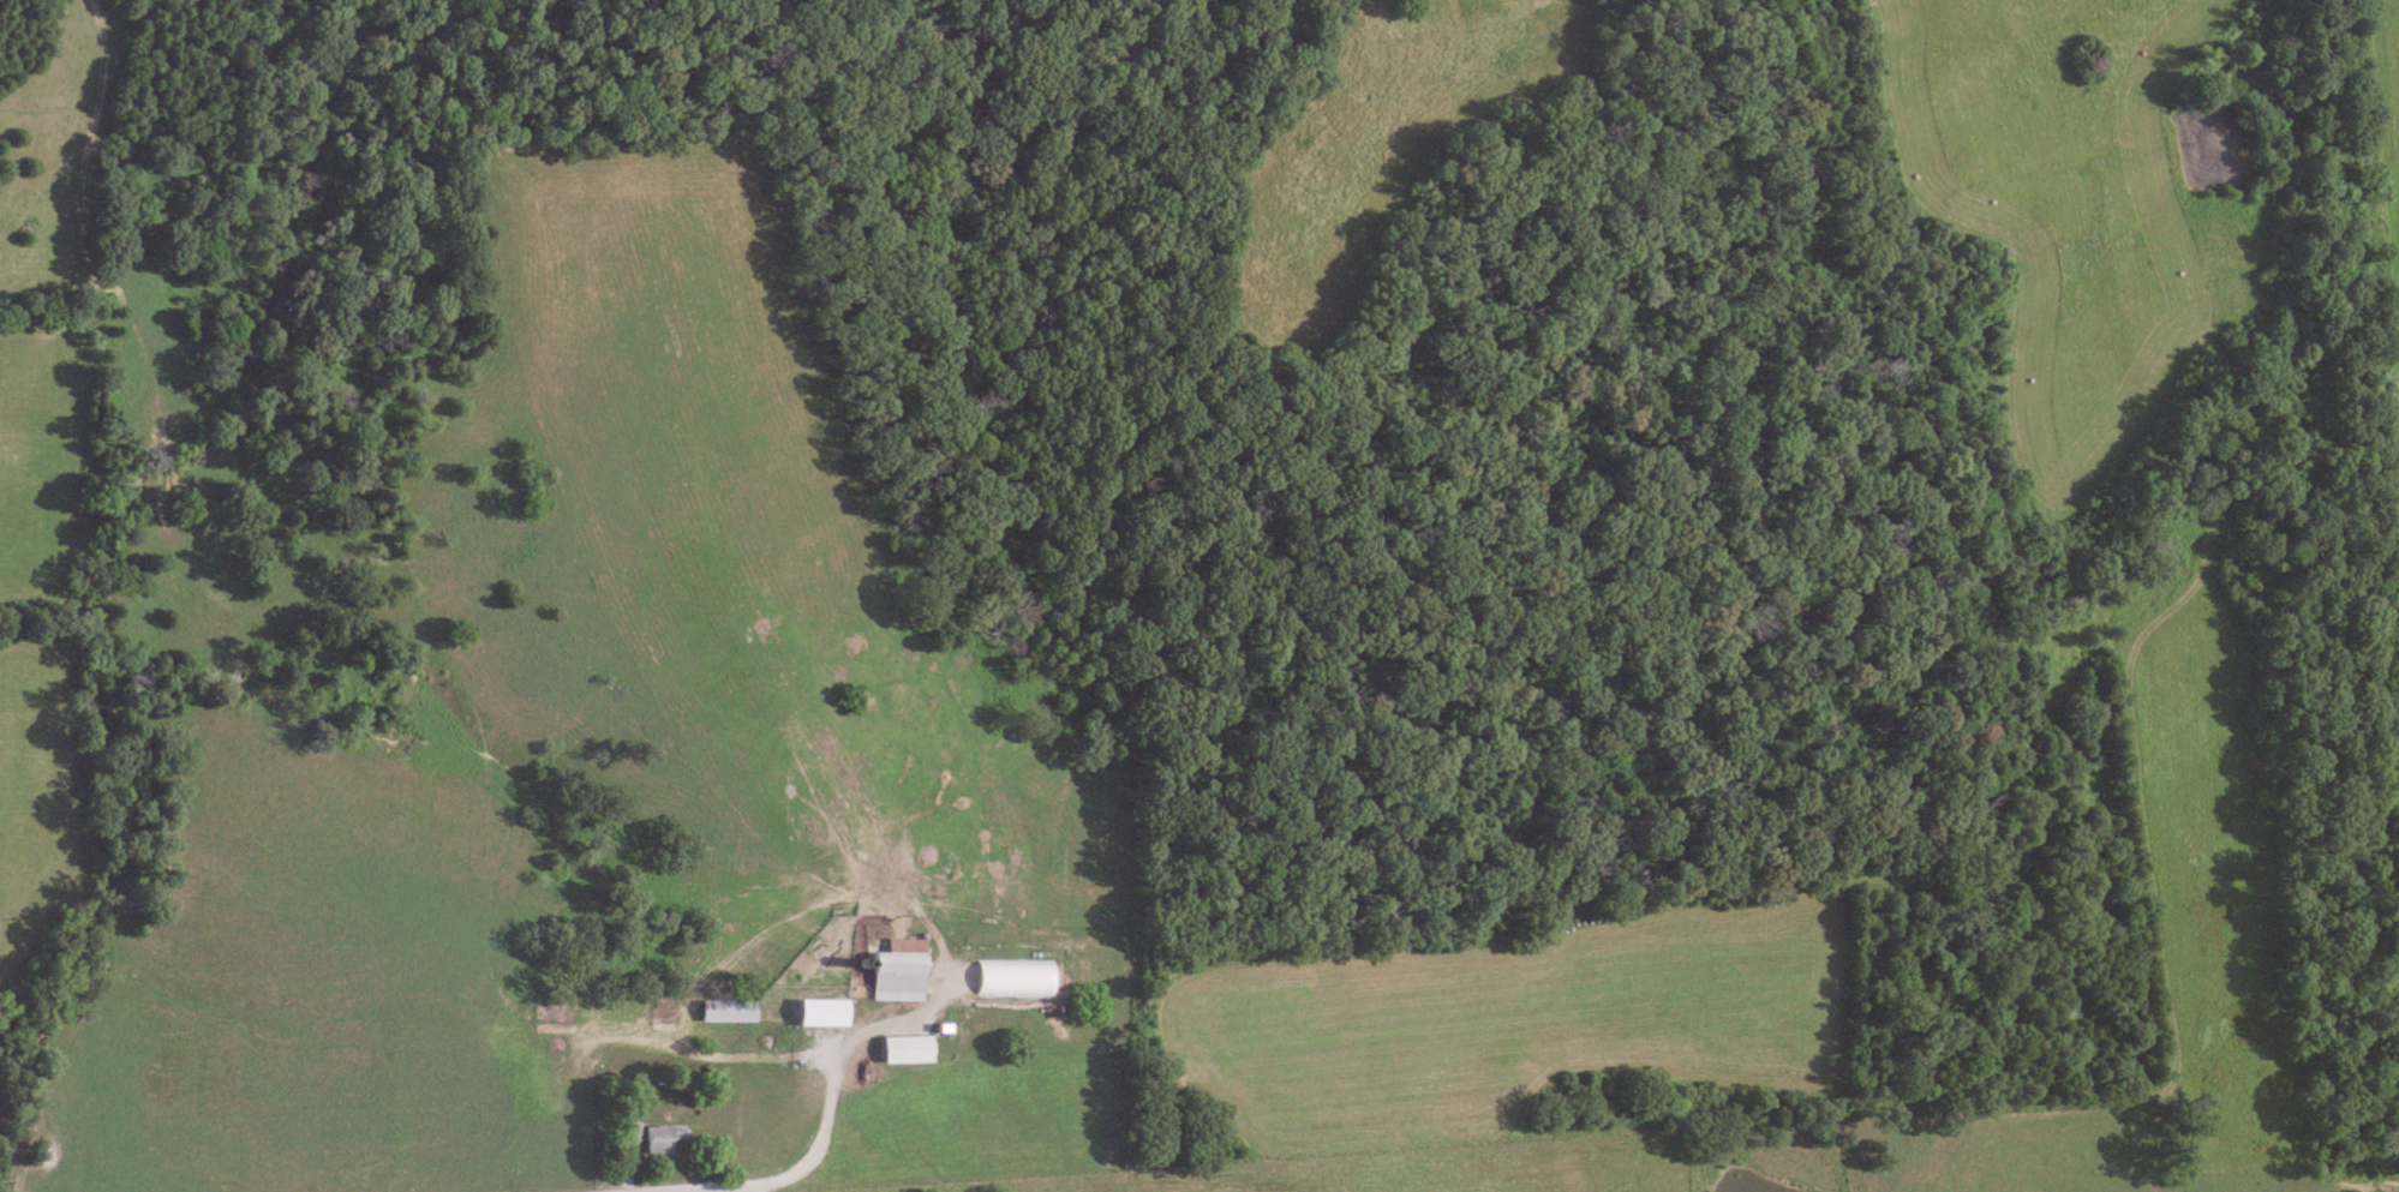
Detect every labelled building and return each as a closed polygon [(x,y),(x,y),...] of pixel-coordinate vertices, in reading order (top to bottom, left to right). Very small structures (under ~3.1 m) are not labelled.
[(919,1001),(919,941),(902,941),(902,955),(867,955),(866,1001),(919,1001)] [(1059,988),(1085,985),(1082,949),(1055,951),(1059,988)] [(792,1029),(842,1029),(842,999),(792,999),(792,1029)] [(696,1022),(754,1022),(754,1000),(696,1000),(696,1022)] [(924,1063),(924,1037),(877,1037),(877,1063),(924,1063)] [(680,1125),(639,1125),(639,1155),(668,1155),(668,1140),(680,1140),(680,1125)]
